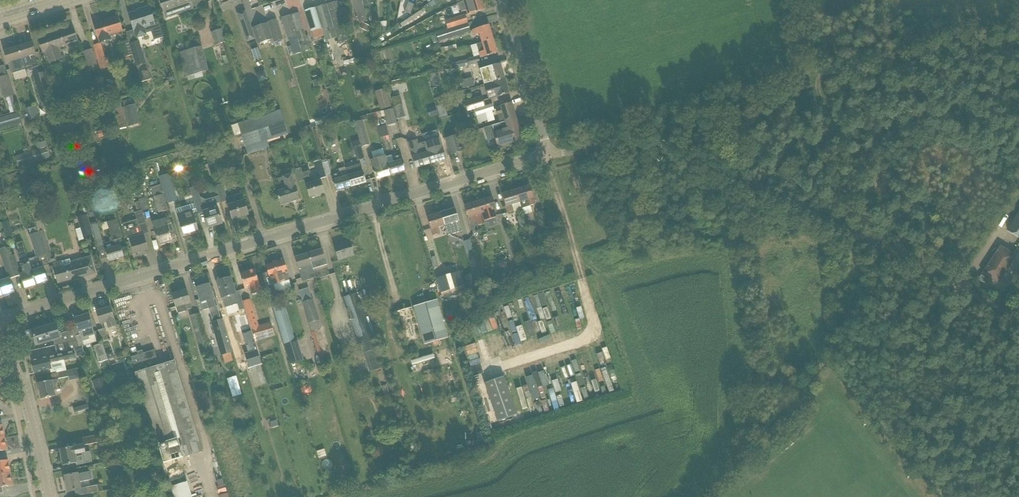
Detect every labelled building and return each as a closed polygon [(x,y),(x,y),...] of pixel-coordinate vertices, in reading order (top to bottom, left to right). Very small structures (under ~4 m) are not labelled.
[(162,8),(163,13),(165,18),(193,9),(193,7),(206,2),(205,0),(159,0),(162,8)] [(360,23),(368,20),(361,0),(353,0),(360,23)] [(459,3),(461,11),(466,10),(467,15),(475,12),(484,10),(481,0),(465,0),(463,0),(459,3)] [(327,4),(337,36),(338,36),(340,42),(349,40),(347,34),(349,33),(339,1),(327,4)] [(336,38),(333,27),(327,5),(316,8),(321,28),(325,41),(336,38)] [(142,11),(129,15),(132,24),(134,30),(136,38),(145,35),(145,34),(161,29),(158,22),(154,23),(149,7),(141,10),(142,11)] [(321,28),(316,8),(305,11),(311,31),(321,28)] [(421,10),(403,21),(400,23),(402,27),(406,24),(423,13),(421,10)] [(291,15),(298,39),(299,42),(306,40),(307,41),(310,41),(308,35),(306,36),(299,13),(291,15)] [(290,15),(281,18),(287,38),(288,38),(289,42),(293,55),(302,52),(298,40),(290,15)] [(466,15),(445,21),(448,29),(468,22),(466,15)] [(100,42),(108,40),(111,39),(109,34),(121,31),(117,17),(108,19),(109,21),(95,25),(100,42)] [(248,18),(240,20),(248,42),(255,39),(251,28),(248,18)] [(267,22),(267,23),(273,39),(274,43),(284,40),(277,19),(267,22)] [(273,39),(267,23),(252,27),(258,44),(273,39)] [(436,34),(439,41),(471,31),(468,24),(436,34)] [(482,42),(493,39),(489,25),(472,30),(473,35),(479,33),(482,42)] [(50,64),(58,61),(63,59),(59,47),(78,41),(74,28),(38,40),(42,53),(46,52),(50,64)] [(211,30),(214,44),(225,41),(222,28),(211,30)] [(128,39),(122,41),(126,57),(133,55),(129,44),(128,39)] [(208,71),(199,39),(186,42),(188,50),(179,52),(186,77),(194,74),(196,79),(203,77),(202,72),(208,71)] [(482,43),(476,44),(479,52),(480,58),(487,56),(497,53),(493,39),(482,42),(482,43)] [(139,41),(129,44),(133,55),(141,82),(151,79),(139,41)] [(32,43),(18,47),(21,58),(23,65),(25,70),(39,66),(37,61),(35,52),(32,43)] [(18,47),(4,51),(7,61),(10,69),(11,74),(13,74),(25,70),(23,65),(21,58),(18,47)] [(83,52),(89,72),(99,69),(92,49),(83,52)] [(480,63),(478,56),(468,58),(468,60),(454,62),(455,64),(454,64),(454,66),(451,66),(451,69),(480,63)] [(500,63),(479,70),(484,84),(493,82),(504,78),(500,63)] [(45,72),(33,76),(42,106),(54,102),(45,72)] [(431,82),(439,81),(437,72),(429,74),(431,82)] [(5,98),(7,97),(9,106),(11,113),(17,111),(7,76),(0,78),(0,81),(5,98)] [(493,82),(484,84),(488,100),(493,98),(499,96),(509,94),(504,78),(493,82)] [(472,80),(461,83),(463,88),(474,85),(472,80)] [(380,110),(391,106),(386,88),(375,91),(380,110)] [(483,95),(464,101),(467,111),(475,109),(485,106),(486,106),(483,95)] [(406,117),(400,96),(392,98),(397,119),(406,117)] [(123,107),(128,127),(140,124),(135,104),(133,105),(131,99),(123,101),(124,107),(123,107)] [(485,106),(475,109),(476,112),(477,116),(486,113),(488,122),(495,120),(492,111),(494,111),(492,103),(486,106),(485,106)] [(502,106),(495,108),(498,116),(500,123),(505,122),(516,118),(511,103),(502,106)] [(40,118),(36,105),(26,108),(30,121),(40,118)] [(436,107),(429,109),(431,116),(438,114),(436,107)] [(397,123),(393,109),(385,111),(388,125),(397,123)] [(280,110),(237,123),(247,154),(269,147),(267,141),(288,134),(280,110)] [(21,123),(18,113),(0,118),(0,129),(21,123)] [(325,128),(337,124),(335,117),(329,119),(328,115),(321,117),(325,128)] [(516,118),(505,122),(492,125),(496,137),(495,137),(498,147),(511,143),(522,140),(516,118)] [(369,145),(362,120),(355,122),(362,147),(369,145)] [(386,126),(377,128),(379,134),(388,132),(386,126)] [(464,151),(459,134),(446,138),(450,154),(464,151)] [(411,153),(412,159),(415,168),(430,164),(427,153),(425,145),(424,142),(418,144),(417,140),(408,142),(411,153)] [(38,149),(15,156),(18,167),(35,162),(50,157),(45,141),(36,144),(38,149)] [(439,141),(425,145),(427,153),(430,164),(445,159),(443,150),(441,144),(440,144),(439,141)] [(225,143),(222,148),(227,151),(230,146),(225,143)] [(360,143),(353,145),(357,160),(364,158),(360,143)] [(58,160),(70,156),(66,145),(54,149),(58,160)] [(393,157),(386,159),(391,175),(406,171),(401,155),(393,158),(393,157)] [(376,180),(391,175),(386,159),(385,156),(370,161),(376,180)] [(326,177),(326,176),(322,163),(321,160),(314,162),(319,179),(326,177)] [(173,173),(183,170),(180,161),(170,165),(173,173)] [(327,162),(322,163),(326,176),(331,174),(327,162)] [(361,164),(345,169),(346,171),(348,176),(351,187),(366,183),(363,173),(361,167),(361,164)] [(339,173),(331,176),(333,182),(336,191),(351,187),(348,176),(346,171),(345,169),(345,168),(338,170),(339,173)] [(313,183),(311,175),(310,171),(303,173),(307,185),(306,185),(310,197),(324,193),(320,181),(313,183)] [(169,173),(159,176),(165,193),(168,203),(173,202),(170,193),(175,191),(169,173)] [(285,183),(275,186),(277,193),(278,195),(281,205),(299,199),(296,190),(291,175),(283,177),(285,183)] [(214,183),(219,196),(220,202),(227,200),(229,206),(228,206),(233,220),(248,215),(241,193),(226,198),(221,181),(214,183)] [(151,186),(153,195),(160,194),(158,185),(151,186)] [(530,186),(516,190),(519,202),(521,208),(530,206),(535,204),(533,198),(530,186)] [(196,187),(190,188),(191,191),(194,204),(197,212),(203,210),(205,209),(206,212),(203,213),(205,217),(208,227),(221,223),(220,217),(221,217),(220,215),(219,216),(219,213),(216,204),(220,202),(219,196),(206,200),(201,202),(199,197),(197,189),(196,187)] [(519,202),(516,190),(502,194),(506,206),(508,212),(513,211),(512,205),(519,202)] [(163,194),(154,197),(159,213),(168,210),(163,194)] [(492,197),(478,202),(484,221),(496,217),(494,210),(496,210),(495,207),(492,197)] [(136,220),(122,224),(124,231),(127,240),(129,239),(134,254),(148,250),(145,240),(143,235),(140,225),(146,223),(142,211),(139,202),(135,204),(138,212),(134,213),(136,220)] [(478,202),(464,206),(467,215),(468,218),(470,224),(473,234),(480,232),(478,225),(485,223),(484,221),(478,202)] [(197,230),(195,221),(192,213),(197,212),(194,204),(178,208),(177,212),(184,234),(197,230)] [(455,209),(441,213),(445,225),(448,235),(462,231),(458,218),(455,209)] [(548,226),(543,212),(536,214),(541,228),(548,226)] [(437,228),(445,225),(441,213),(427,217),(431,229),(433,235),(438,234),(437,228)] [(1007,231),(1018,238),(1018,213),(1007,231)] [(83,238),(94,235),(91,225),(87,215),(77,218),(83,238)] [(526,224),(524,215),(517,217),(520,226),(526,224)] [(166,219),(157,222),(152,224),(154,230),(159,246),(172,242),(166,219)] [(12,235),(7,220),(1,223),(6,237),(12,235)] [(93,225),(91,225),(94,235),(97,248),(104,246),(105,250),(108,261),(124,257),(118,239),(121,238),(116,220),(107,223),(111,237),(109,238),(110,242),(104,244),(98,224),(97,224),(97,222),(92,223),(93,225)] [(46,253),(49,263),(53,262),(44,230),(39,232),(46,253)] [(36,256),(46,253),(39,232),(29,235),(36,256)] [(349,241),(334,246),(338,260),(354,256),(349,241)] [(20,275),(21,279),(25,289),(29,287),(36,285),(29,263),(27,256),(22,242),(16,243),(18,248),(16,251),(21,264),(24,274),(21,275),(20,275)] [(998,248),(982,274),(998,284),(1016,256),(1012,254),(1000,246),(998,248)] [(0,249),(0,254),(8,279),(9,278),(10,279),(15,277),(11,265),(9,257),(5,247),(0,249)] [(322,249),(308,254),(312,265),(314,272),(327,268),(325,261),(326,261),(325,259),(322,249)] [(308,254),(295,258),(298,267),(298,270),(299,269),(301,276),(302,282),(309,280),(307,274),(314,272),(312,265),(308,254)] [(15,255),(9,257),(11,265),(17,263),(15,255)] [(94,273),(91,263),(90,258),(72,264),(70,259),(53,263),(55,269),(53,269),(58,284),(58,283),(78,277),(79,277),(78,275),(93,271),(94,273)] [(40,259),(29,263),(36,285),(42,282),(43,283),(47,281),(40,259)] [(268,272),(262,274),(269,296),(275,294),(272,285),(289,280),(287,272),(287,271),(284,261),(266,266),(268,272)] [(518,266),(500,272),(503,283),(521,278),(518,266)] [(255,270),(240,274),(243,284),(245,289),(250,288),(252,295),(255,294),(261,292),(259,285),(257,280),(255,270)] [(459,272),(437,278),(441,293),(464,286),(459,272)] [(465,290),(478,287),(475,273),(462,275),(465,290)] [(987,285),(990,281),(981,275),(978,279),(987,285)] [(222,298),(225,308),(237,304),(239,311),(245,309),(239,291),(235,292),(230,277),(217,281),(222,298)] [(2,295),(9,293),(9,294),(14,292),(10,279),(9,278),(8,279),(0,282),(0,288),(2,295)] [(373,278),(363,282),(367,290),(376,285),(373,278)] [(209,285),(197,288),(199,298),(203,310),(215,307),(213,299),(215,299),(212,291),(211,292),(209,285)] [(186,291),(172,295),(176,307),(178,313),(185,311),(192,309),(190,303),(186,291)] [(343,297),(362,354),(376,349),(363,314),(363,315),(356,293),(343,297)] [(303,302),(309,323),(319,320),(313,299),(303,302)] [(246,301),(243,302),(252,332),(255,341),(274,335),(270,324),(258,328),(250,300),(248,300),(246,301)] [(437,300),(413,306),(424,345),(448,338),(437,300)] [(298,341),(295,341),(283,303),(273,307),(285,345),(291,364),(304,361),(298,341)] [(97,312),(100,323),(107,321),(109,328),(115,326),(114,320),(114,319),(110,308),(97,312)] [(190,316),(199,346),(208,343),(199,313),(190,316)] [(75,319),(80,334),(75,336),(76,340),(76,341),(78,348),(82,347),(84,346),(82,341),(89,339),(88,337),(95,335),(91,324),(89,315),(88,315),(76,319),(76,318),(75,319)] [(221,319),(211,322),(221,356),(231,353),(232,353),(223,319),(221,319)] [(36,345),(46,342),(60,338),(56,325),(41,329),(40,327),(29,330),(32,339),(34,338),(36,345)] [(98,330),(102,342),(109,340),(105,328),(98,330)] [(73,330),(66,332),(69,342),(76,341),(76,340),(75,336),(73,330)] [(252,332),(243,334),(248,353),(244,354),(249,368),(262,364),(255,341),(252,332)] [(103,343),(94,346),(99,363),(108,360),(103,343)] [(131,357),(138,382),(140,386),(164,463),(202,451),(174,361),(159,366),(154,350),(131,357)] [(62,354),(44,358),(33,361),(34,366),(33,367),(34,371),(35,371),(36,373),(51,369),(52,373),(58,371),(56,363),(76,358),(74,352),(72,352),(62,354)] [(256,367),(249,369),(255,388),(261,385),(268,383),(262,365),(256,367)] [(70,380),(80,378),(78,368),(58,373),(59,379),(70,377),(70,380)] [(515,379),(521,396),(532,392),(526,375),(515,379)] [(92,381),(97,397),(110,393),(104,377),(92,381)] [(503,377),(485,383),(498,421),(517,414),(503,377)] [(41,399),(51,397),(55,396),(54,391),(61,389),(59,379),(38,383),(41,399)] [(528,396),(533,415),(539,413),(534,395),(528,396)] [(98,442),(96,435),(86,437),(76,440),(76,442),(77,446),(59,450),(63,465),(70,464),(77,463),(77,465),(86,463),(84,453),(85,453),(84,445),(88,445),(98,442)] [(10,473),(8,460),(0,462),(0,475),(10,473)] [(78,474),(65,476),(68,492),(81,490),(79,482),(93,480),(91,471),(78,474)] [(0,475),(0,493),(3,493),(2,487),(12,486),(10,473),(0,475)] [(223,479),(216,481),(218,487),(224,485),(223,479)] [(187,481),(172,484),(175,496),(190,496),(187,481)] [(218,487),(217,487),(219,493),(227,491),(225,484),(224,485),(218,487)] [(97,485),(86,487),(87,494),(98,492),(97,485)]
